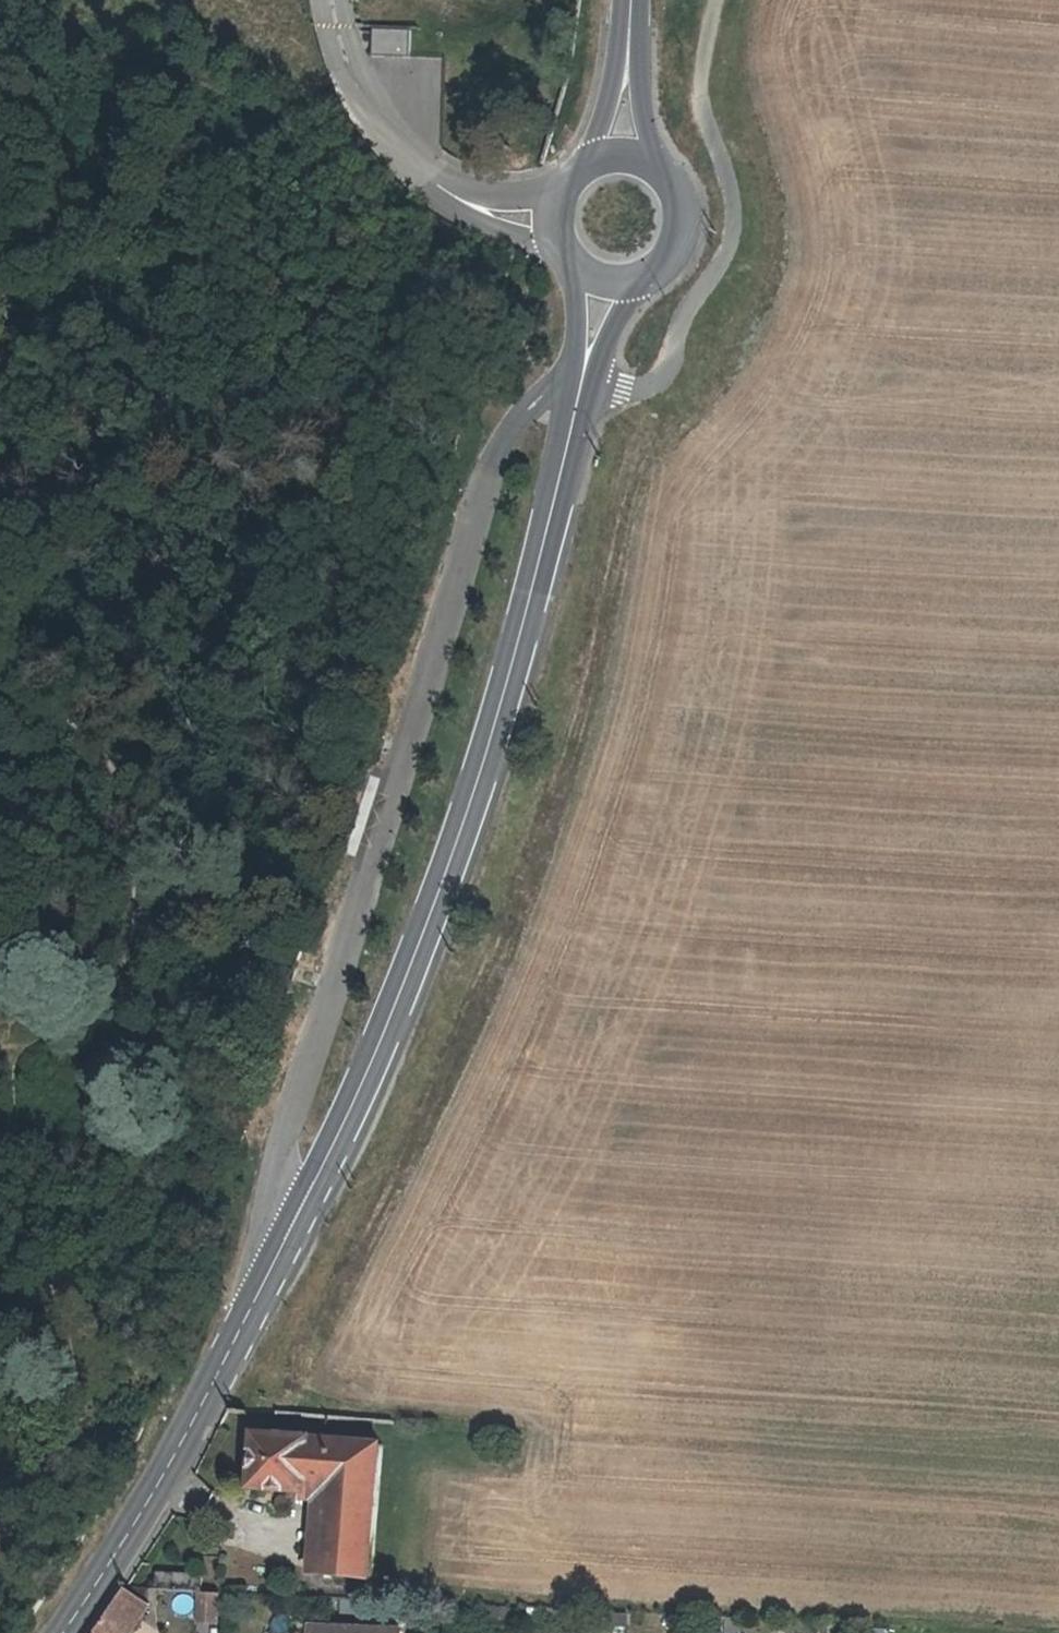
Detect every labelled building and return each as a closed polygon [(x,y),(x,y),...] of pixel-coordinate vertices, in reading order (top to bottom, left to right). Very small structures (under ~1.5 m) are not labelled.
[(377,31),(377,57),(414,58),(415,32),(377,31)] [(256,1433),(251,1488),(305,1494),(306,1488),(330,1490),(324,1573),(372,1578),(382,1444),(256,1433)] [(201,1591),(202,1574),(158,1573),(157,1590),(199,1591),(201,1591)] [(150,1605),(126,1588),(96,1632),(132,1632),(150,1605)] [(219,1593),(201,1591),(199,1591),(198,1623),(218,1624),(219,1593)] [(368,1617),(370,1600),(342,1598),(341,1616),(368,1617)]
